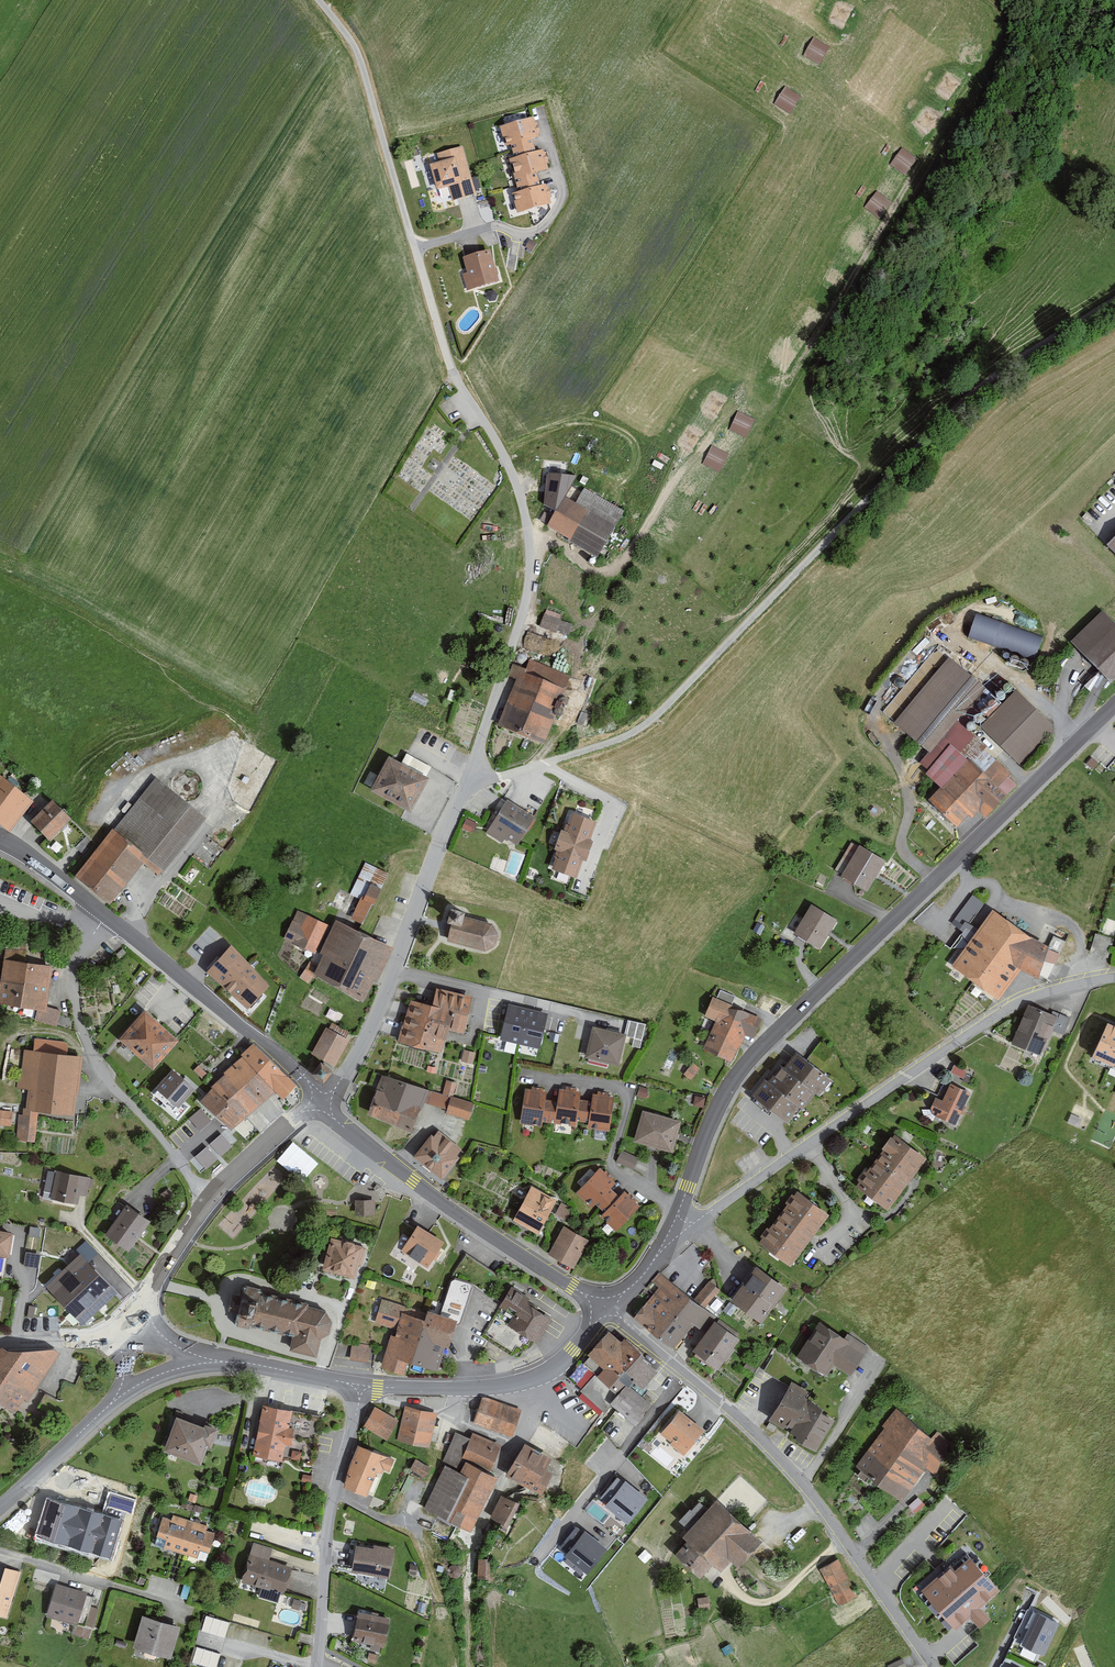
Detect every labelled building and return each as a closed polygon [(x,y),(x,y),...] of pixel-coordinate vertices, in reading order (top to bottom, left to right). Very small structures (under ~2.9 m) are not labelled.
[(828,16),(843,27),(855,10),(841,0),(840,0),(828,16)] [(953,99),(961,80),(943,73),(935,92),(953,99)] [(535,117),(501,126),(507,148),(513,146),(515,157),(510,158),(518,190),(511,192),(517,216),(556,206),(550,182),(543,184),(540,171),(549,169),(545,151),(538,153),(534,139),(540,138),(535,117)] [(462,146),(437,153),(439,161),(433,164),(440,190),(448,187),(452,200),(475,194),(462,146)] [(882,216),(891,198),(875,190),(866,208),(882,216)] [(492,250),(465,257),(469,272),(464,273),(468,289),(500,281),(492,250)] [(753,420),(738,414),(731,429),(746,436),(753,420)] [(696,422),(687,441),(704,450),(713,431),(696,422)] [(727,455),(712,447),(705,463),(719,470),(727,455)] [(564,495),(577,475),(546,471),(544,503),(556,510),(564,495)] [(576,502),(564,495),(556,510),(546,526),(598,556),(625,510),(584,486),(576,502)] [(546,608),(540,625),(569,635),(573,623),(562,619),(564,614),(546,608)] [(1072,642),(1112,682),(1114,680),(1114,620),(1105,609),(1072,642)] [(1044,633),(974,612),(966,636),(1037,657),(1044,633)] [(950,659),(895,724),(930,753),(985,688),(950,659)] [(1097,695),(1108,681),(1095,671),(1084,685),(1097,695)] [(566,688),(523,672),(503,725),(546,741),(566,688)] [(1018,691),(982,728),(1022,766),(1053,735),(1053,725),(1018,691)] [(967,730),(923,775),(936,787),(925,799),(959,833),(976,816),(982,823),(1017,787),(980,751),(984,747),(967,730)] [(433,778),(393,757),(374,792),(415,813),(433,778)] [(10,833),(35,802),(0,774),(0,826),(10,833)] [(157,778),(115,831),(137,848),(165,871),(206,818),(157,778)] [(533,818),(508,801),(487,833),(501,841),(504,836),(516,844),(533,818)] [(54,802),(31,825),(51,844),(74,821),(54,802)] [(595,822),(573,814),(569,826),(566,825),(558,848),(562,850),(555,869),(575,877),(595,822)] [(115,831),(78,877),(112,904),(144,865),(159,878),(165,871),(137,848),(115,831)] [(888,861),(864,845),(844,875),(869,891),(888,861)] [(366,861),(351,893),(359,897),(350,917),(363,923),(387,871),(366,861)] [(996,904),(954,964),(1005,1000),(1028,966),(1037,972),(1053,949),(1036,937),(1044,924),(1023,909),(1017,918),(996,904)] [(839,919),(813,905),(796,935),(822,950),(839,919)] [(451,924),(447,940),(485,950),(495,945),(497,934),(492,925),(464,918),(465,913),(451,909),(447,923),(451,924)] [(328,926),(298,912),(285,942),(315,956),(328,926)] [(393,947),(340,921),(314,974),(367,1000),(393,947)] [(1097,934),(1092,952),(1110,957),(1112,950),(1114,939),(1097,934)] [(272,986),(233,949),(210,973),(249,1010),(272,986)] [(7,959),(0,997),(0,1002),(47,1011),(55,967),(7,959)] [(434,1004),(411,999),(400,1043),(443,1053),(447,1036),(449,1029),(466,1033),(474,997),(438,988),(434,1004)] [(760,1018),(714,998),(706,1016),(717,1021),(705,1048),(730,1060),(742,1033),(751,1037),(760,1018)] [(1030,1005),(1014,1044),(1043,1055),(1059,1017),(1030,1005)] [(545,1016),(508,1007),(501,1038),(538,1047),(545,1016)] [(147,1011),(123,1040),(158,1069),(182,1041),(147,1011)] [(632,1045),(642,1046),(645,1021),(626,1019),(625,1035),(634,1036),(632,1045)] [(1108,1025),(1093,1056),(1114,1066),(1114,1026),(1114,1028),(1108,1025)] [(351,1039),(328,1028),(315,1053),(337,1065),(351,1039)] [(624,1036),(594,1029),(588,1057),(618,1064),(624,1036)] [(254,1047),(244,1055),(251,1062),(261,1073),(270,1082),(278,1091),(284,1098),(295,1088),(254,1047)] [(82,1058),(24,1051),(20,1089),(30,1090),(28,1111),(75,1116),(82,1058)] [(769,1079),(758,1093),(791,1119),(802,1105),(807,1109),(819,1094),(823,1097),(837,1079),(801,1051),(789,1067),(786,1065),(773,1081),(769,1079)] [(251,1062),(244,1055),(215,1082),(218,1085),(231,1099),(247,1085),(261,1073),(251,1062)] [(334,1071),(323,1062),(314,1074),(325,1082),(334,1071)] [(194,1089),(173,1072),(158,1089),(178,1107),(194,1089)] [(247,1118),(278,1091),(270,1082),(261,1073),(247,1085),(231,1099),(247,1118)] [(427,1090),(385,1076),(370,1116),(411,1131),(427,1090)] [(231,1099),(218,1085),(206,1095),(234,1129),(247,1118),(231,1099)] [(944,1102),(936,1099),(931,1109),(935,1116),(956,1125),(970,1093),(952,1085),(944,1102)] [(546,1092),(526,1089),(521,1123),(541,1126),(542,1119),(555,1121),(575,1124),(576,1119),(590,1121),(589,1127),(609,1129),(613,1098),(593,1095),(592,1103),(579,1101),(580,1094),(559,1091),(558,1102),(545,1100),(546,1092)] [(200,1129),(212,1119),(202,1106),(189,1117),(200,1129)] [(11,1125),(13,1109),(0,1108),(0,1124),(11,1125)] [(683,1121),(645,1110),(636,1142),(673,1153),(683,1121)] [(194,1155),(206,1169),(234,1144),(222,1131),(194,1155)] [(436,1135),(418,1157),(446,1180),(464,1158),(436,1135)] [(896,1135),(859,1185),(891,1208),(911,1181),(928,1159),(896,1135)] [(622,1149),(617,1161),(634,1168),(639,1156),(622,1149)] [(600,1169),(576,1193),(592,1208),(596,1204),(600,1208),(605,1213),(601,1217),(616,1231),(639,1206),(625,1193),(619,1199),(609,1189),(614,1183),(600,1169)] [(91,1177),(58,1170),(52,1199),(81,1205),(82,1197),(87,1198),(91,1177)] [(556,1201),(534,1189),(516,1221),(538,1233),(556,1201)] [(802,1191),(763,1242),(793,1266),(832,1215),(802,1191)] [(374,1201),(355,1201),(356,1216),(375,1216),(374,1201)] [(561,1201),(556,1214),(564,1217),(569,1205),(561,1201)] [(130,1205),(109,1233),(132,1250),(153,1221),(130,1205)] [(442,1243),(418,1227),(403,1250),(427,1266),(442,1243)] [(591,1242),(567,1228),(552,1255),(576,1268),(591,1242)] [(0,1232),(0,1255),(8,1256),(12,1234),(0,1232)] [(366,1249),(332,1240),(324,1270),(354,1279),(358,1265),(361,1266),(366,1249)] [(27,1251),(25,1263),(38,1265),(40,1253),(27,1251)] [(83,1258),(52,1286),(82,1321),(114,1292),(83,1258)] [(787,1290),(756,1266),(743,1283),(732,1299),(763,1322),(787,1290)] [(692,1299),(660,1273),(652,1283),(661,1291),(639,1319),(661,1337),(676,1318),(692,1299)] [(422,1348),(417,1363),(443,1371),(450,1348),(455,1350),(474,1285),(453,1279),(443,1313),(433,1310),(432,1313),(426,1334),(422,1348)] [(694,1297),(704,1307),(721,1288),(711,1279),(694,1297)] [(532,1300),(514,1289),(502,1309),(515,1316),(510,1325),(541,1344),(556,1319),(530,1303),(532,1300)] [(323,1311),(245,1291),(244,1299),(240,1312),(238,1320),(296,1335),(292,1350),(315,1355),(319,1340),(328,1335),(330,1322),(323,1311)] [(432,1313),(382,1299),(375,1324),(394,1329),(383,1367),(406,1374),(410,1361),(417,1363),(422,1348),(426,1334),(432,1313)] [(717,1320),(692,1299),(676,1318),(661,1337),(675,1348),(694,1324),(706,1333),(711,1327),(717,1320)] [(711,1327),(706,1333),(694,1349),(721,1370),(744,1340),(717,1320),(711,1327)] [(870,1350),(822,1321),(800,1357),(830,1375),(834,1367),(853,1378),(870,1350)] [(625,1341),(614,1332),(594,1356),(610,1369),(603,1378),(623,1394),(614,1405),(638,1425),(656,1403),(635,1387),(638,1383),(648,1391),(667,1369),(628,1337),(625,1341)] [(351,1342),(350,1359),(369,1360),(370,1343),(351,1342)] [(0,1349),(0,1402),(15,1413),(62,1350),(0,1349)] [(810,1393),(794,1382),(768,1421),(818,1453),(840,1419),(807,1398),(810,1393)] [(522,1411),(483,1398),(474,1425),(513,1438),(522,1411)] [(293,1411),(265,1406),(256,1458),(284,1463),(287,1446),(292,1447),(295,1431),(290,1428),(293,1411)] [(964,1450),(899,1406),(857,1466),(905,1499),(925,1469),(943,1481),(964,1450)] [(439,1414),(406,1407),(398,1442),(431,1450),(439,1414)] [(706,1431),(680,1409),(659,1433),(685,1456),(706,1431)] [(397,1422),(376,1410),(365,1430),(386,1441),(397,1422)] [(217,1428),(182,1416),(169,1453),(204,1465),(217,1428)] [(471,1439),(455,1433),(423,1512),(439,1518),(431,1537),(470,1553),(501,1476),(492,1473),(503,1447),(473,1435),(471,1439)] [(557,1459),(529,1443),(509,1476),(542,1496),(555,1474),(550,1471),(557,1459)] [(395,1461),(361,1447),(345,1487),(369,1496),(379,1472),(389,1476),(395,1461)] [(425,1475),(429,1465),(414,1458),(410,1468),(425,1475)] [(617,1477),(601,1497),(608,1502),(605,1506),(626,1524),(647,1498),(625,1480),(623,1482),(617,1477)] [(137,1500),(108,1492),(104,1507),(133,1515),(137,1500)] [(522,1505),(504,1496),(492,1519),(510,1528),(522,1505)] [(122,1520),(46,1499),(35,1540),(111,1561),(122,1520)] [(761,1544),(716,1502),(683,1538),(687,1542),(675,1555),(700,1577),(711,1564),(718,1571),(729,1560),(738,1569),(761,1544)] [(220,1534),(164,1518),(156,1546),(197,1558),(200,1549),(214,1553),(220,1534)] [(567,1553),(584,1534),(576,1527),(559,1547),(567,1553)] [(567,1553),(565,1557),(587,1575),(608,1551),(586,1532),(584,1534),(567,1553)] [(274,1549),(255,1543),(243,1582),(286,1595),(294,1569),(270,1561),(274,1549)] [(398,1551),(359,1545),(355,1572),(393,1578),(398,1551)] [(968,1552),(922,1592),(951,1625),(968,1611),(979,1625),(1009,1599),(968,1552)] [(837,1604),(857,1597),(842,1556),(822,1563),(837,1604)] [(478,1577),(490,1577),(491,1557),(478,1557),(478,1577)] [(0,1588),(0,1618),(8,1620),(24,1573),(8,1568),(1,1589),(0,1588)] [(87,1595),(57,1587),(47,1619),(78,1628),(87,1595)] [(699,1606),(711,1604),(709,1595),(698,1597),(699,1606)] [(1060,1621),(1037,1611),(1022,1644),(1046,1654),(1060,1621)] [(391,1621),(361,1615),(355,1642),(385,1648),(391,1621)] [(205,1616),(200,1631),(225,1639),(230,1624),(205,1616)] [(181,1627),(145,1617),(136,1647),(173,1657),(181,1627)] [(196,1646),(192,1663),(207,1666),(217,1666),(221,1653),(196,1646)] [(905,1665),(902,1657),(888,1663),(890,1666),(901,1666),(905,1665)]
